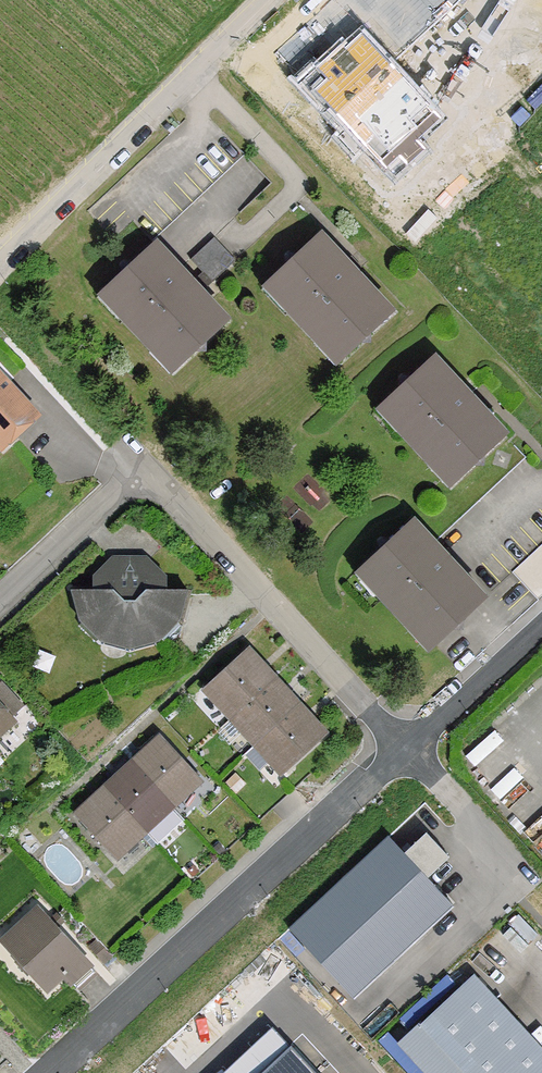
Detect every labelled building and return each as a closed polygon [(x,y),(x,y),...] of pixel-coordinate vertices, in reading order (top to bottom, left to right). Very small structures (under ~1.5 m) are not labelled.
[(342,45),(304,81),(329,108),(325,112),(344,132),(348,128),(387,170),(399,158),(408,167),(425,150),(417,142),(440,120),(365,38),(361,34),(346,49),(342,45)] [(287,264),(266,284),(267,286),(270,283),(290,304),(289,311),(314,337),(321,338),(340,358),(337,361),(338,363),(360,343),(370,343),(371,333),(393,312),(320,234),(298,254),(287,254),(287,264)] [(236,260),(214,237),(191,260),(212,282),(236,260)] [(122,273),(101,293),(102,295),(105,291),(125,313),(124,319),(149,346),(157,347),(175,366),(172,370),(174,371),(195,351),(206,352),(206,342),(228,321),(155,243),(133,263),(123,263),(122,273)] [(401,387),(379,407),(381,409),(384,406),(404,427),(403,433),(427,460),(434,460),(453,480),(450,483),(452,485),(474,465),(484,466),(484,455),(507,435),(434,356),(412,376),(401,376),(401,387)] [(3,446),(37,415),(0,374),(0,443),(3,446)] [(380,550),(358,570),(360,572),(363,569),(382,590),(382,597),(406,623),(414,624),(433,643),(429,647),(431,649),(453,629),(463,629),(463,619),(486,598),(413,520),(391,540),(380,540),(380,550)] [(116,578),(105,589),(72,589),(81,621),(82,620),(83,621),(79,625),(96,641),(105,632),(105,633),(130,639),(154,633),(155,632),(164,641),(165,643),(178,640),(192,590),(187,590),(187,589),(154,589),(143,578),(116,578)] [(207,684),(205,687),(205,688),(207,686),(233,715),(232,716),(232,717),(274,679),(273,678),(272,680),(245,651),(247,649),(246,649),(243,651),(244,652),(208,685),(207,684)] [(297,705),(274,679),(232,717),(256,743),(297,705)] [(24,706),(1,682),(0,683),(0,734),(15,721),(12,718),(24,706)] [(297,705),(256,743),(257,744),(258,742),(285,771),(283,772),(284,773),(287,771),(286,770),(322,737),(322,738),(325,735),(325,734),(323,736),(296,707),(298,705),(297,705)] [(132,764),(170,806),(171,805),(169,803),(198,777),(200,779),(201,778),(198,775),(197,776),(164,740),(165,739),(162,736),(162,737),(163,739),(134,765),(133,764),(132,764)] [(132,764),(107,788),(145,829),(170,806),(132,764)] [(106,788),(107,790),(78,817),(77,815),(76,816),(79,819),(79,818),(112,854),(112,855),(114,857),(115,857),(113,855),(142,828),(144,830),(145,829),(107,788),(106,788)] [(389,835),(289,928),(353,998),(453,905),(428,877),(449,857),(427,833),(405,853),(389,835)] [(95,972),(39,911),(5,942),(22,960),(19,963),(27,972),(30,969),(46,987),(62,972),(77,988),(95,972)] [(113,955),(98,938),(89,947),(104,963),(113,955)] [(398,1042),(427,1072),(541,1072),(541,1048),(473,974),(422,1022),(421,1021),(398,1042)] [(260,1072),(317,1072),(291,1045),(260,1072)]
